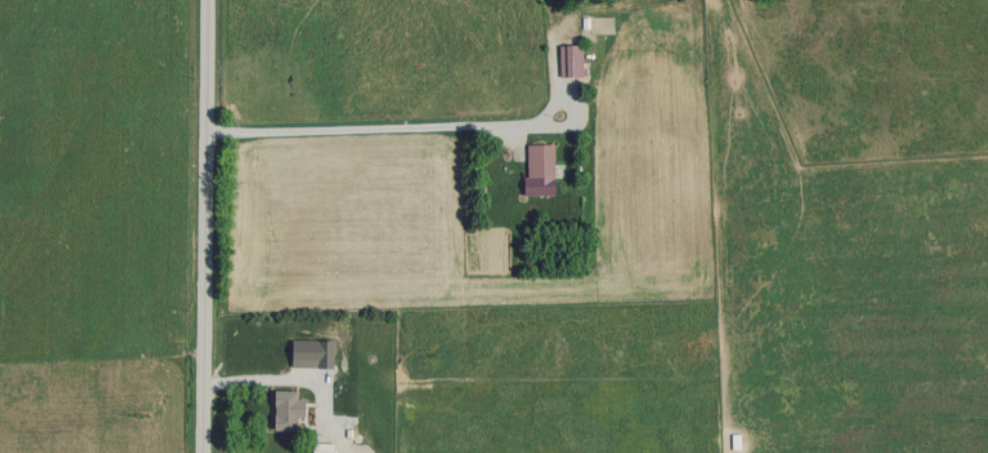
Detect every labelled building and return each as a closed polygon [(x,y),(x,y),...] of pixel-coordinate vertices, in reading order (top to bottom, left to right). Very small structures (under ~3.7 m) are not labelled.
[(557,43),(557,76),(580,76),(580,43),(557,43)] [(525,179),(552,179),(552,142),(525,142),(525,179)] [(296,429),(296,391),(271,391),(271,429),(296,429)] [(310,452),(332,452),(332,442),(310,442),(310,452)]
